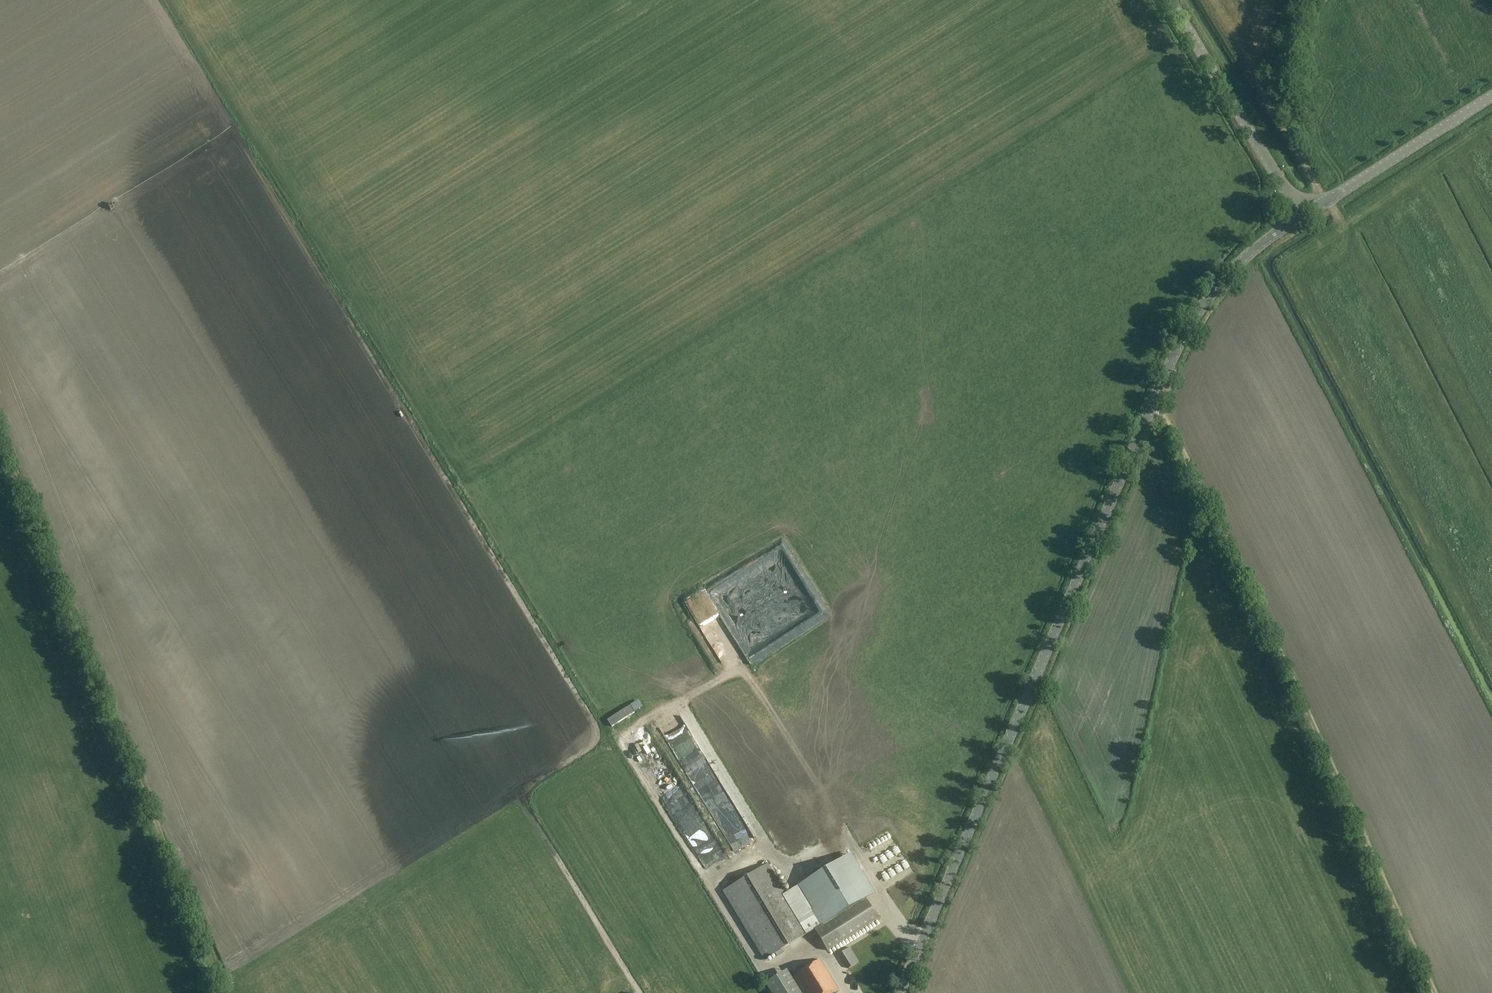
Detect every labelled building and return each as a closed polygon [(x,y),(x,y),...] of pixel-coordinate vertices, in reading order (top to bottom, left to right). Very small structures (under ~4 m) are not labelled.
[(675,734),(673,729),(678,727),(676,722),(660,730),(665,739),(675,734)] [(663,770),(670,768),(667,760),(660,762),(663,770)] [(851,853),(785,893),(768,864),(723,891),(764,960),(875,893),(851,853)] [(865,899),(815,930),(827,951),(878,919),(865,899)] [(859,962),(850,948),(839,955),(848,970),(859,962)] [(794,972),(807,992),(826,992),(838,986),(819,956),(794,972)] [(788,973),(783,976),(767,986),(771,992),(801,992),(791,977),(788,973)]
